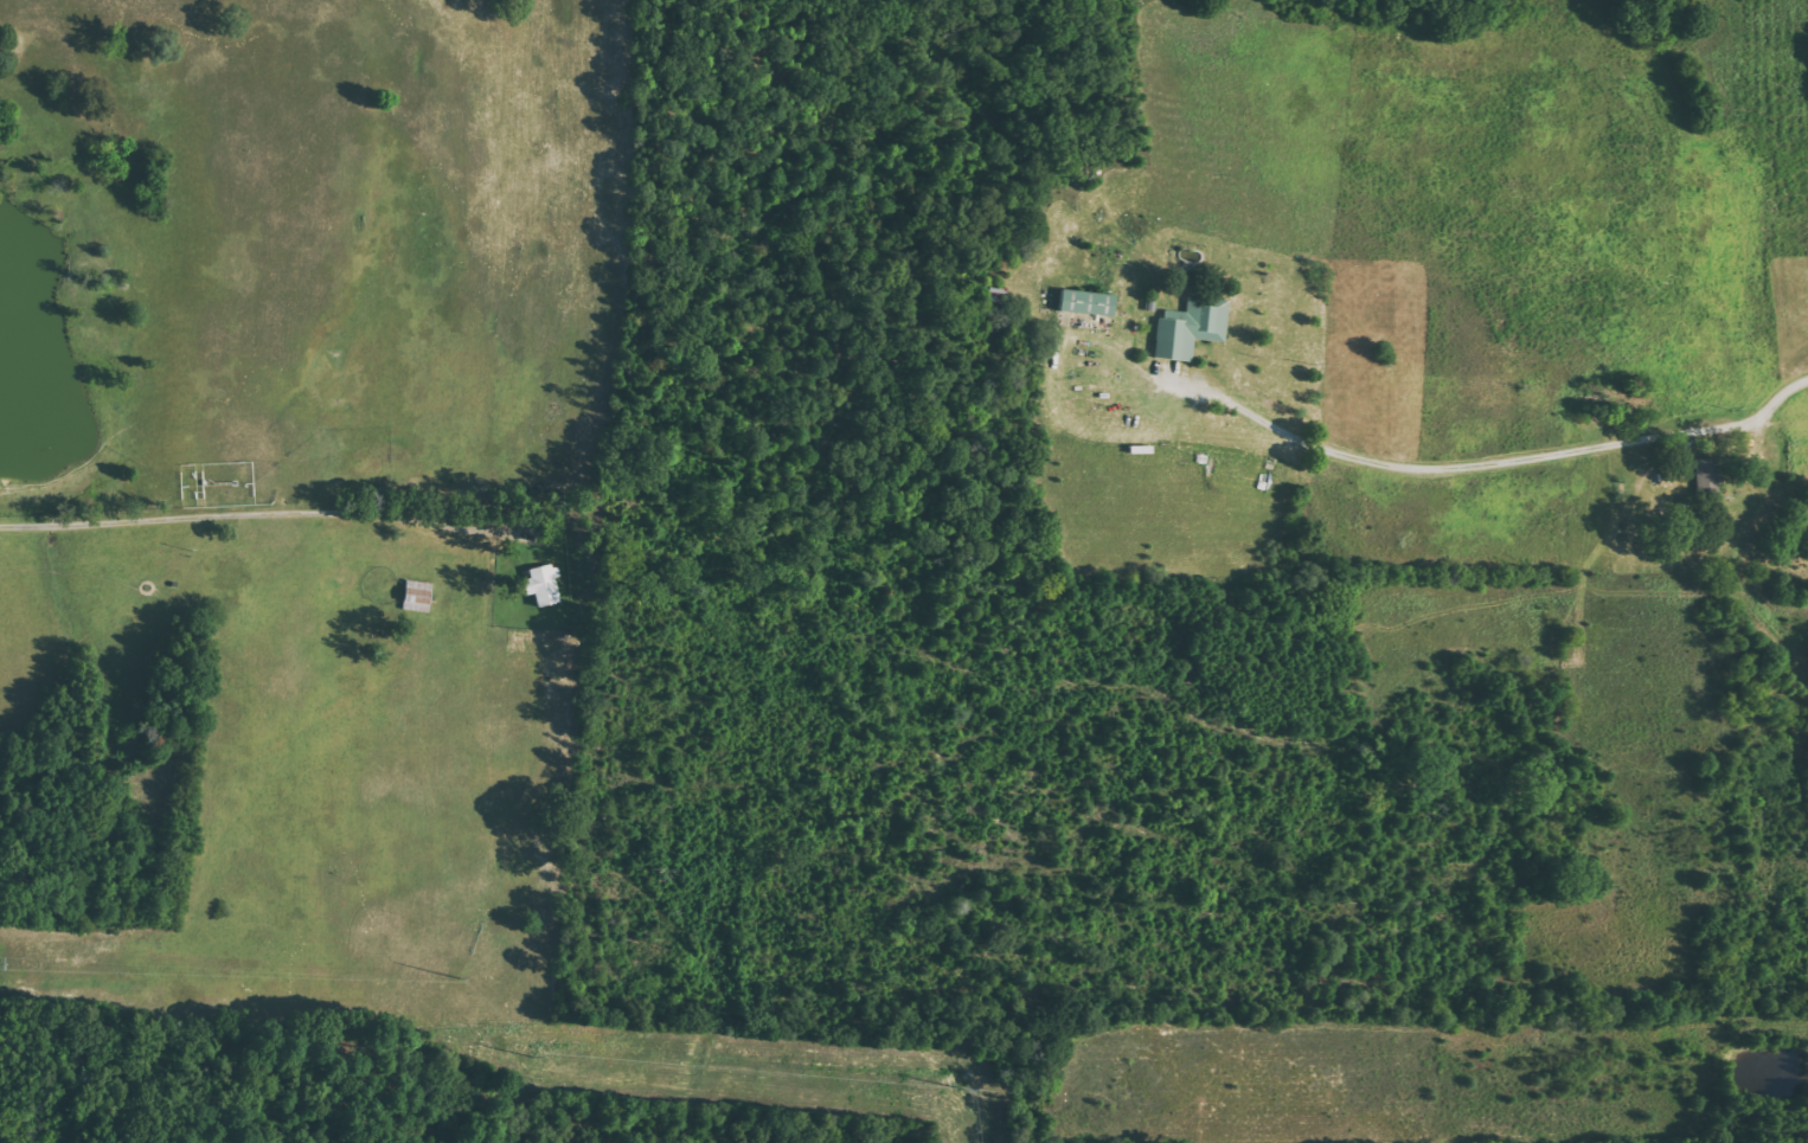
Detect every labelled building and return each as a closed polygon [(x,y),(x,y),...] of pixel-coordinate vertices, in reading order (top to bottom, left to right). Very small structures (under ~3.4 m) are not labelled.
[(1054,311),(1111,317),(1113,295),(1056,289),(1054,311)] [(1227,299),(1187,295),(1185,312),(1158,310),(1154,358),(1191,361),(1193,339),(1223,342),(1227,299)] [(1692,459),(1694,490),(1714,489),(1713,458),(1692,459)] [(523,570),(525,578),(517,580),(520,595),(530,593),(533,608),(557,603),(552,578),(557,577),(554,564),(523,570)] [(402,609),(426,612),(430,584),(406,581),(402,609)]
